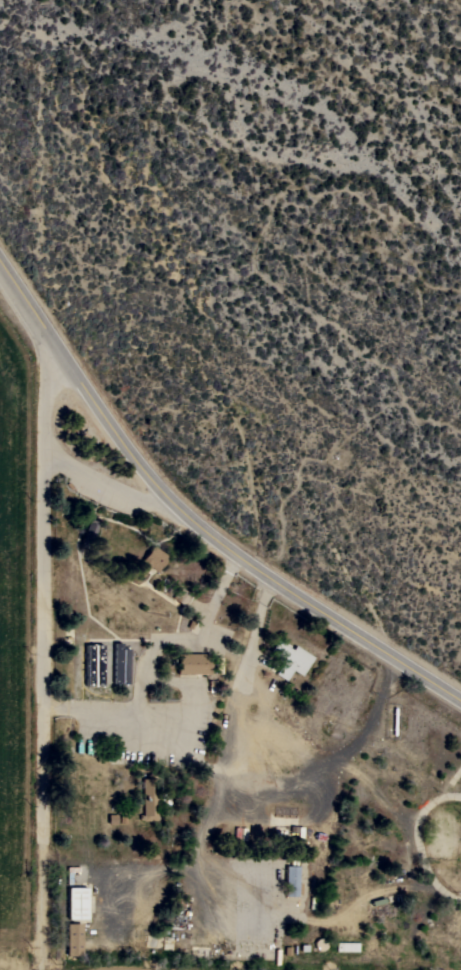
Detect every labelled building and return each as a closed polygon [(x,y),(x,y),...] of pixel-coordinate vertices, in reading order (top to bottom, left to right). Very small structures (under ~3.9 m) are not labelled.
[(168,556),(160,568),(162,569),(159,572),(149,565),(142,576),(134,570),(152,544),(168,556)] [(190,594),(183,605),(172,597),(179,586),(190,594)] [(313,657),(301,675),(292,669),(285,680),(275,673),(282,663),(271,656),(273,653),(269,651),(277,639),(292,649),(295,645),(313,657)] [(184,654),(184,653),(203,653),(203,654),(209,654),(209,673),(177,673),(177,654),(184,654)] [(156,796),(159,796),(159,807),(156,807),(156,821),(138,821),(138,815),(142,815),(141,779),(155,777),(156,796)] [(285,866),(289,866),(289,861),(296,861),(295,867),(297,867),(297,884),(301,884),(301,895),(297,895),(297,897),(284,896),(285,866)] [(87,887),(87,918),(67,918),(67,887),(87,887)] [(81,923),(81,955),(66,955),(66,923),(81,923)] [(320,937),(323,938),(325,940),(326,941),(326,943),(326,944),(326,946),(325,947),(324,949),(322,950),(320,950),(318,950),(316,949),(315,947),(314,945),(314,942),(315,941),(315,939),(318,938),(320,937)] [(357,943),(357,952),(335,952),(335,943),(357,943)]
